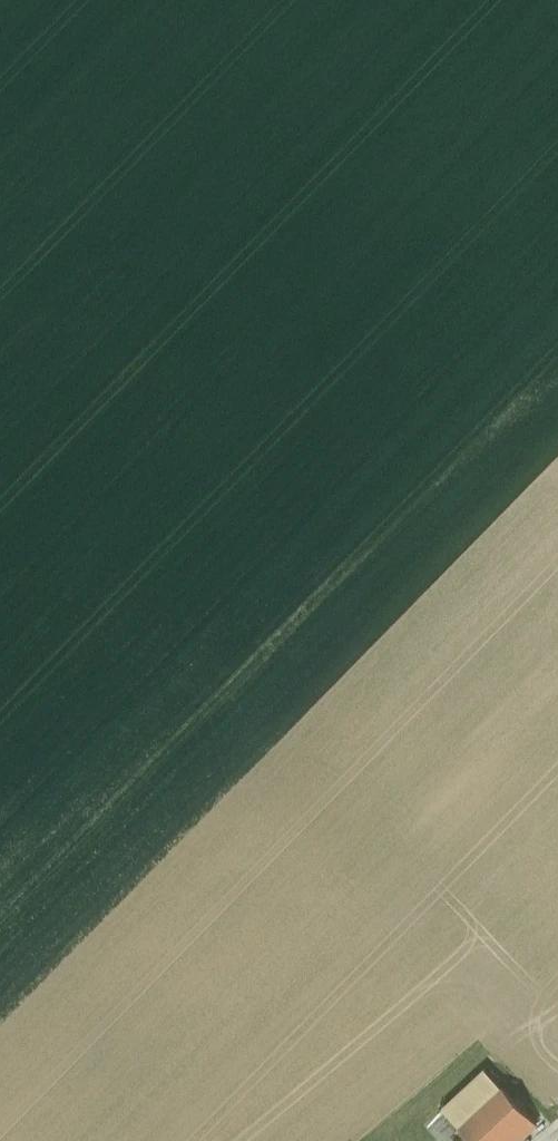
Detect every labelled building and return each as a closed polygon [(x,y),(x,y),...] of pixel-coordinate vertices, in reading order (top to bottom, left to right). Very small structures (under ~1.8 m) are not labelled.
[(531,1116),(501,1086),(458,1126),(472,1140),(519,1140),(538,1124),(531,1116)]
